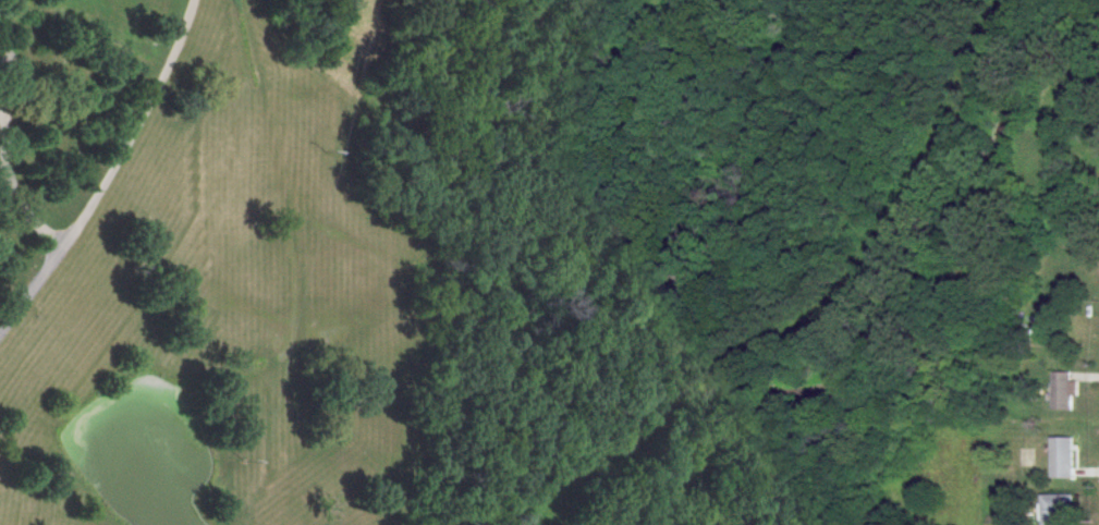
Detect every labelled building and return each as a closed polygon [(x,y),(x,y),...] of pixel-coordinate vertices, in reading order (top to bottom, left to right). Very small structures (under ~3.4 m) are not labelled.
[(1074,372),(1052,372),(1052,409),(1074,409),(1074,372)] [(1050,437),(1050,479),(1072,479),(1072,437),(1050,437)] [(1041,495),(1041,524),(1069,524),(1069,495),(1041,495)]
